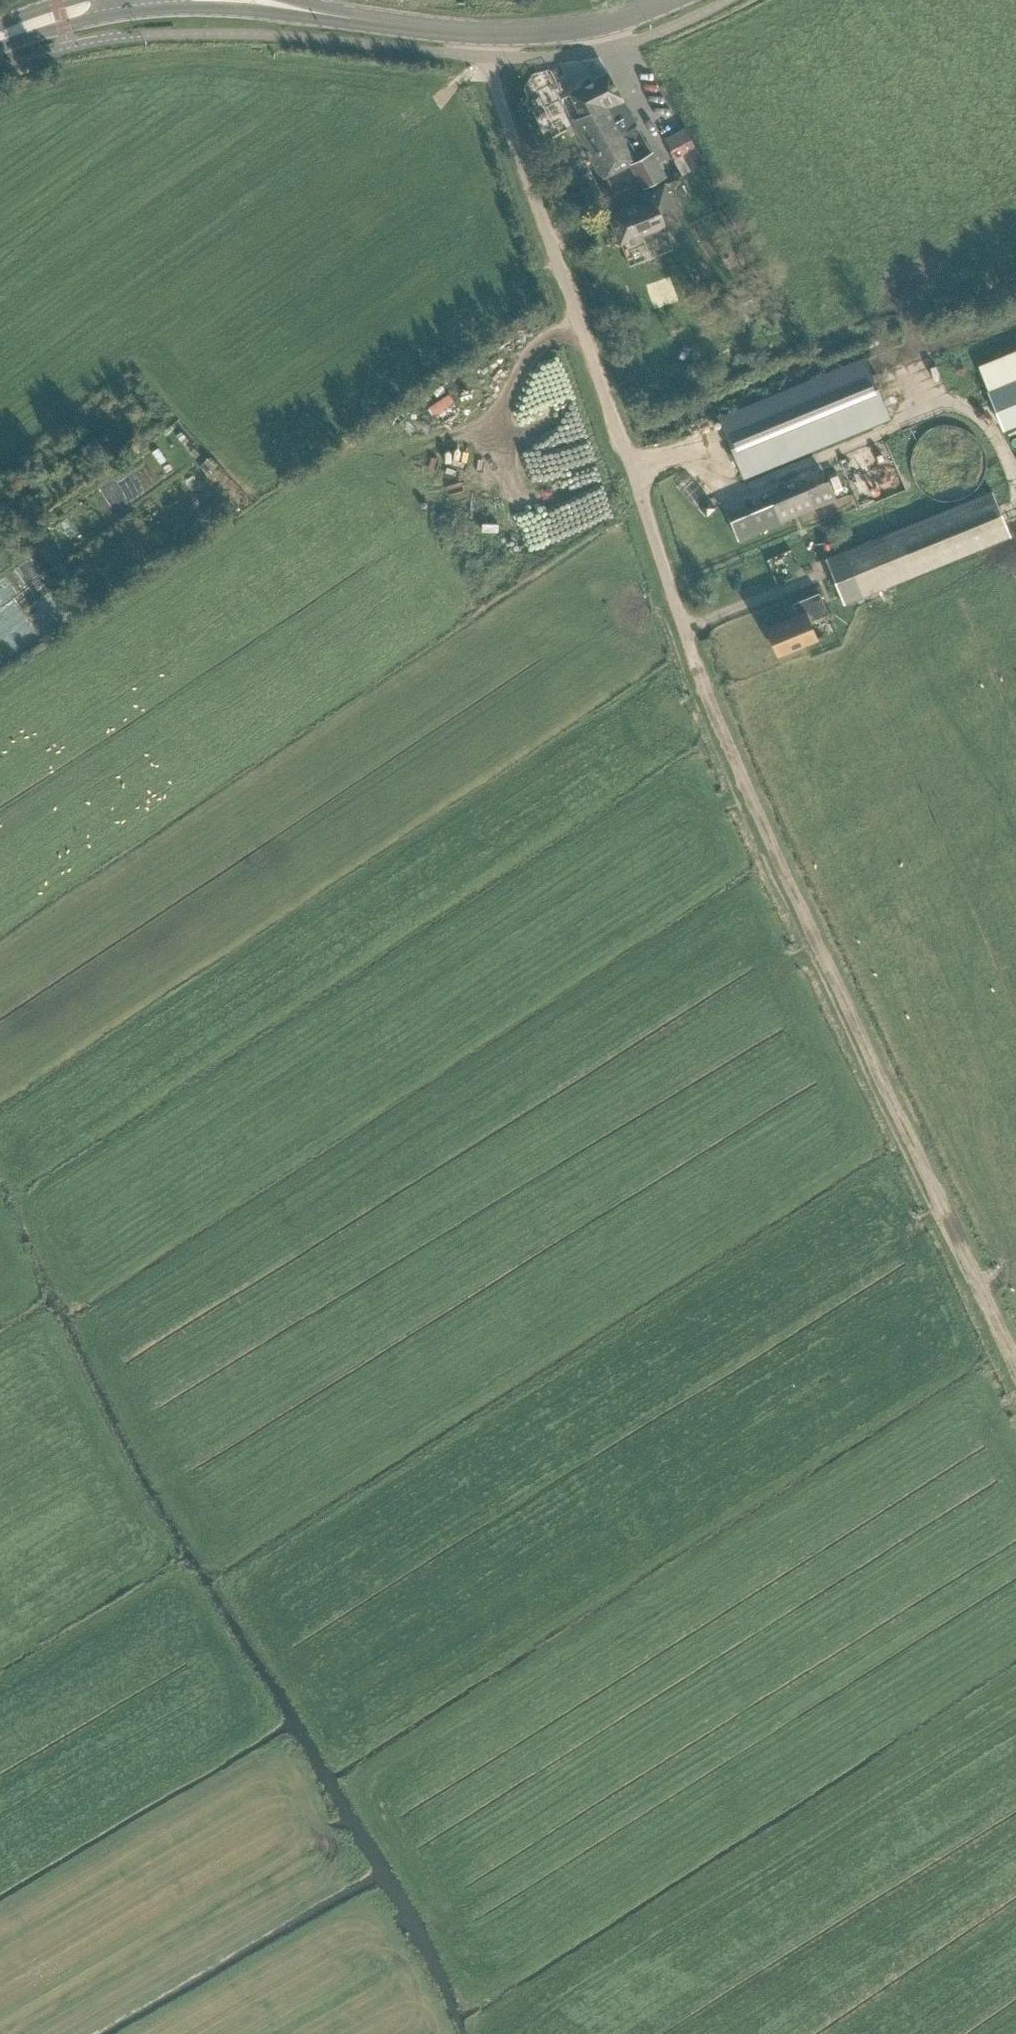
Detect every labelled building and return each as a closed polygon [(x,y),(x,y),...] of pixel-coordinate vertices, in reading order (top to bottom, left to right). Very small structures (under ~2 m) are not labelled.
[(572,121),(602,178),(630,163),(643,187),(664,175),(608,72),(591,81),(588,77),(583,80),(585,84),(570,92),(582,116),(572,121)] [(688,121),(665,133),(684,169),(707,157),(688,121)] [(608,214),(620,244),(630,240),(631,244),(643,239),(641,235),(666,225),(660,211),(673,205),(665,184),(641,194),(643,200),(608,214)] [(627,188),(606,196),(610,206),(631,197),(627,188)] [(891,415),(868,360),(725,420),(747,475),(891,415)] [(988,391),(1004,429),(1015,424),(1015,380),(988,391)] [(436,407),(456,397),(452,389),(432,399),(436,407)] [(976,467),(977,460),(976,454),(974,448),(971,442),(966,438),(961,434),(955,431),(949,429),(943,429),(936,430),(930,432),(925,435),(920,439),(916,444),(913,450),(911,456),(911,463),(912,469),(914,475),(917,481),(921,486),(926,490),(932,492),(939,494),(945,494),(951,494),(958,492),(963,488),(968,484),(972,479),(975,473),(976,467)] [(195,448),(192,451),(197,456),(200,453),(195,448)] [(807,485),(806,483),(729,515),(739,539),(836,497),(828,476),(807,485)] [(845,603),(863,595),(1011,535),(993,490),(826,558),(845,603)] [(699,506),(707,514),(715,506),(707,498),(699,506)] [(7,542),(7,550),(20,551),(20,543),(7,542)] [(39,556),(0,577),(0,641),(8,655),(74,619),(39,556)] [(62,561),(54,567),(59,575),(67,569),(62,561)] [(768,628),(778,654),(816,638),(810,621),(828,613),(820,592),(794,603),(799,616),(768,628)]
